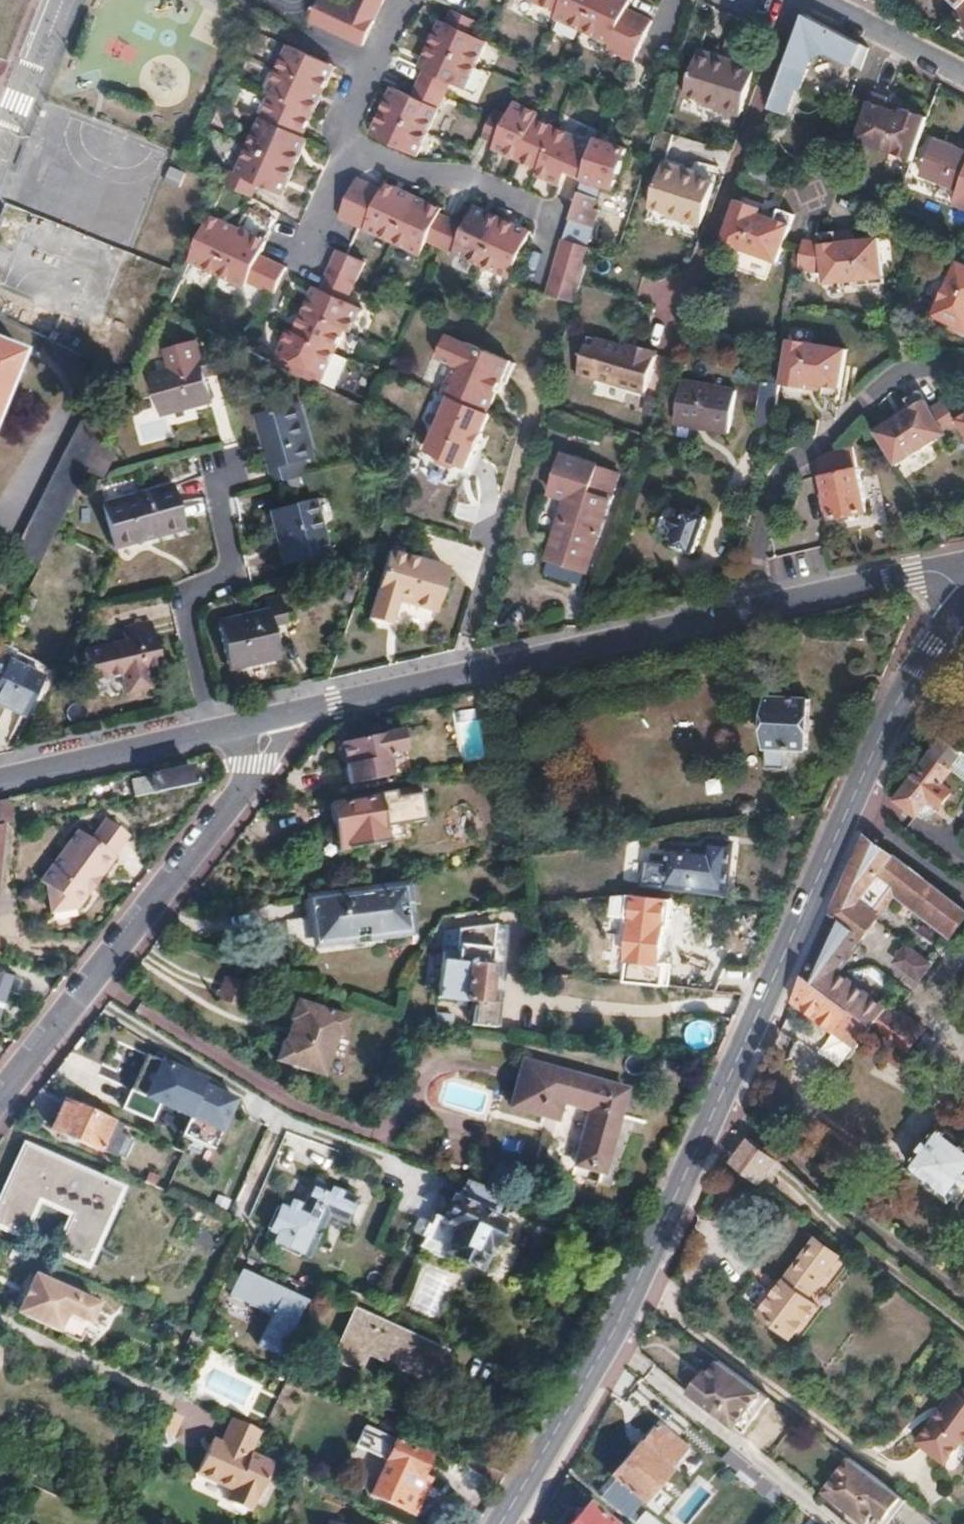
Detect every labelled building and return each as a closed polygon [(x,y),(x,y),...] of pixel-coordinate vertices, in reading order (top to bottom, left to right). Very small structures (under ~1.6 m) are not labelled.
[(367,22),(376,0),(344,0),(340,8),(341,9),(341,10),(352,16),(367,22)] [(550,13),(547,19),(606,45),(607,45),(610,38),(635,49),(647,21),(622,9),(624,4),(614,0),(520,0),(550,13)] [(957,8),(953,11),(963,23),(963,1),(957,8)] [(315,30),(342,41),(352,16),(341,10),(341,9),(340,8),(327,3),(315,30)] [(368,128),(373,130),(368,141),(409,160),(445,85),(458,91),(480,44),(465,37),(471,23),(458,17),(443,11),(437,25),(433,36),(428,33),(416,59),(421,61),(416,72),(403,99),(391,93),(385,105),(380,103),(368,128)] [(852,64),(862,44),(805,15),(796,39),(777,88),(772,102),(786,107),(792,88),(796,89),(806,61),(829,52),(852,64)] [(355,47),(367,22),(352,16),(342,41),(355,47)] [(433,23),(428,33),(433,36),(437,25),(433,23)] [(721,52),(698,45),(684,90),(740,109),(753,67),(719,56),(721,52)] [(243,210),(249,196),(268,204),(272,192),(280,195),(295,159),(289,157),(294,146),(297,141),(292,138),(297,126),(302,128),(311,109),(305,106),(308,100),(314,102),(321,84),(315,82),(319,73),(280,56),(258,105),(264,107),(231,184),(225,182),(218,199),(243,210)] [(412,70),(416,72),(421,61),(416,59),(412,70)] [(315,82),(321,84),(325,76),(319,73),(315,82)] [(912,159),(927,116),(904,107),(902,113),(885,106),(887,100),(889,95),(872,88),(854,136),(912,159)] [(386,90),(380,103),(385,105),(391,93),(386,90)] [(311,109),(314,102),(308,100),(305,106),(311,109)] [(885,106),(902,113),(904,107),(887,100),(885,106)] [(544,182),(547,176),(560,182),(564,173),(579,180),(588,151),(589,146),(577,140),(529,120),(532,114),(509,105),(501,119),(490,145),(500,149),(497,155),(518,164),(520,158),(530,162),(527,168),(536,172),(534,177),(544,182)] [(501,119),(489,114),(478,140),(490,145),(501,119)] [(297,141),(302,128),(297,126),(292,138),(297,141)] [(363,139),(368,141),(373,130),(368,128),(363,139)] [(963,176),(963,148),(937,136),(924,165),(961,182),(963,176)] [(579,180),(572,204),(572,206),(562,244),(586,247),(595,212),(590,210),(598,184),(612,188),(624,147),(592,138),(589,146),(588,151),(579,180)] [(490,145),(488,151),(497,155),(500,149),(490,145)] [(300,148),(294,146),(289,157),(295,159),(300,148)] [(682,164),(663,157),(649,203),(700,220),(713,179),(681,168),(682,164)] [(518,164),(527,168),(530,162),(520,158),(518,164)] [(557,188),(560,182),(547,176),(544,182),(557,188)] [(338,208),(364,218),(374,194),(349,182),(338,208)] [(386,198),(389,191),(378,186),(374,194),(386,198)] [(421,244),(506,280),(524,241),(515,236),(517,231),(480,215),(478,221),(467,217),(461,230),(433,218),(423,214),(425,207),(389,191),(386,198),(374,194),(364,218),(338,208),(332,222),(354,232),(414,258),(421,244)] [(275,207),(280,195),(272,192),(268,204),(275,207)] [(758,212),(760,206),(736,196),(719,240),(760,256),(775,262),(793,215),(778,208),(776,212),(775,217),(758,212)] [(776,212),(760,206),(758,212),(775,217),(776,212)] [(435,212),(425,207),(423,214),(433,218),(435,212)] [(470,210),(467,217),(478,221),(480,215),(470,210)] [(799,239),(794,270),(821,274),(824,287),(842,284),(844,292),(883,284),(873,228),(850,232),(849,227),(830,231),(829,227),(815,230),(816,239),(799,239)] [(213,241),(216,234),(204,229),(201,235),(213,241)] [(517,231),(515,236),(524,241),(527,235),(517,231)] [(242,245),(216,234),(213,241),(201,235),(182,276),(236,301),(240,293),(263,304),(271,286),(275,278),(250,266),(252,260),(253,258),(240,252),(242,245)] [(586,250),(562,244),(557,242),(542,299),(569,308),(586,250)] [(256,252),(242,245),(240,252),(253,258),(256,252)] [(337,269),(341,260),(330,256),(327,264),(337,269)] [(953,259),(935,297),(930,295),(923,308),(963,328),(963,263),(953,259)] [(341,260),(337,269),(353,276),(357,267),(341,260)] [(294,336),(289,334),(287,339),(283,337),(268,373),(314,393),(328,360),(338,335),(345,337),(356,311),(342,304),(353,276),(337,269),(327,264),(312,295),(309,303),(302,300),(293,323),(298,325),(294,336)] [(312,295),(306,292),(302,300),(309,303),(312,295)] [(294,336),(298,325),(293,323),(289,334),(294,336)] [(642,346),(640,352),(590,337),(578,378),(597,385),(599,380),(646,393),(658,351),(642,346)] [(776,386),(803,390),(804,385),(821,387),(819,393),(819,399),(836,401),(843,350),(783,341),(779,370),(776,386)] [(0,343),(0,404),(21,352),(0,343)] [(440,370),(449,347),(440,343),(430,366),(440,370)] [(448,373),(439,396),(448,399),(453,401),(469,352),(459,348),(458,350),(449,347),(440,370),(448,373)] [(469,352),(453,401),(485,414),(503,366),(469,352)] [(218,386),(211,357),(196,361),(194,355),(164,363),(169,382),(148,388),(158,424),(189,416),(191,421),(210,416),(203,391),(218,386)] [(328,360),(314,393),(326,398),(340,365),(328,360)] [(720,440),(735,400),(683,381),(668,420),(720,440)] [(760,385),(751,439),(768,442),(776,388),(760,385)] [(890,464),(954,424),(963,438),(963,405),(960,400),(945,409),(937,397),(924,405),(913,389),(898,399),(904,408),(868,431),(890,464)] [(448,399),(427,453),(435,457),(453,401),(448,399)] [(453,401),(435,457),(439,458),(441,463),(453,468),(458,466),(466,469),(474,449),(478,450),(483,436),(481,432),(488,415),(485,414),(453,401)] [(272,494),(315,483),(297,415),(255,425),(272,494)] [(73,494),(104,433),(78,420),(11,556),(36,568),(57,527),(73,494)] [(824,455),(820,457),(834,517),(867,509),(852,444),(832,449),(824,455)] [(552,489),(568,496),(560,517),(578,524),(601,464),(568,451),(552,489)] [(612,500),(622,472),(601,464),(578,524),(560,517),(546,556),(584,570),(612,500)] [(181,533),(172,490),(105,506),(114,548),(181,533)] [(699,512),(680,505),(678,512),(674,510),(670,510),(666,511),(665,515),(655,512),(650,525),(670,532),(667,540),(687,547),(699,512)] [(298,581),(324,574),(305,509),(264,520),(278,570),(293,566),(298,581)] [(388,549),(366,616),(383,622),(405,554),(388,549)] [(406,602),(433,611),(446,568),(405,554),(383,622),(387,623),(396,593),(407,597),(406,602)] [(15,607),(27,613),(34,599),(23,593),(15,607)] [(272,603),(257,605),(259,617),(211,628),(219,674),(269,663),(264,634),(279,630),(272,603)] [(146,622),(118,628),(121,643),(79,652),(86,681),(117,674),(120,691),(144,687),(141,668),(155,666),(146,622)] [(19,710),(37,675),(0,656),(0,701),(19,710)] [(809,700),(769,699),(766,768),(785,768),(786,748),(806,747),(809,700)] [(405,728),(343,740),(351,785),(393,777),(390,759),(401,750),(409,749),(405,728)] [(932,797),(941,805),(952,791),(943,783),(955,769),(963,776),(963,750),(949,738),(936,753),(935,753),(898,798),(918,815),(921,812),(932,797)] [(495,752),(483,755),(486,768),(498,766),(495,752)] [(187,770),(129,782),(132,797),(190,784),(187,770)] [(379,800),(384,825),(406,821),(425,817),(421,795),(395,800),(393,793),(376,796),(377,800),(379,800)] [(12,817),(8,797),(0,799),(0,825),(4,824),(4,819),(12,817)] [(933,814),(941,805),(932,797),(921,812),(925,814),(933,814)] [(387,841),(384,825),(379,800),(377,800),(330,809),(337,850),(387,841)] [(81,894),(92,879),(95,881),(110,861),(107,858),(122,837),(101,820),(85,841),(72,832),(34,883),(42,890),(45,907),(67,905),(73,911),(84,896),(81,894)] [(406,821),(384,825),(387,841),(409,837),(406,821)] [(867,840),(808,977),(851,1011),(873,1027),(908,1054),(926,1031),(901,1012),(897,1016),(840,971),(866,937),(861,934),(864,930),(871,921),(876,914),(859,900),(880,872),(957,930),(963,921),(963,908),(869,838),(867,840)] [(661,845),(660,866),(640,864),(639,887),(720,893),(724,841),(700,840),(699,849),(661,845)] [(84,896),(95,881),(92,879),(81,894),(84,896)] [(410,927),(405,884),(313,895),(319,940),(410,927)] [(613,897),(610,923),(617,924),(630,926),(629,939),(625,975),(624,979),(663,983),(665,963),(659,963),(663,927),(667,927),(670,901),(622,897),(613,897)] [(629,939),(630,926),(617,924),(616,938),(629,939)] [(456,953),(491,957),(493,934),(458,937),(456,953)] [(906,947),(899,956),(896,960),(920,979),(934,960),(910,941),(906,947)] [(498,1004),(486,1003),(491,957),(456,953),(455,962),(438,960),(434,998),(474,1002),(472,1025),(495,1027),(498,1004)] [(0,967),(0,1014),(14,972),(1,967),(0,967)] [(245,985),(220,977),(213,998),(237,1006),(245,985)] [(873,1027),(851,1011),(808,977),(797,1002),(836,1032),(858,1048),(873,1027)] [(347,1016),(295,999),(288,1018),(291,1019),(283,1041),(281,1040),(274,1060),(321,1075),(335,1035),(340,1036),(347,1016)] [(450,1031),(452,1014),(433,1013),(431,1029),(450,1031)] [(210,1076),(164,1055),(146,1096),(226,1132),(242,1096),(208,1082),(210,1076)] [(618,1086),(521,1068),(513,1118),(554,1125),(558,1108),(585,1113),(575,1167),(602,1172),(613,1115),(618,1086)] [(128,1137),(115,1132),(118,1124),(62,1099),(50,1129),(112,1156),(114,1151),(122,1154),(128,1137)] [(944,1126),(910,1170),(951,1202),(963,1185),(963,1142),(944,1126)] [(732,1163),(761,1185),(779,1161),(750,1139),(732,1163)] [(23,1228),(39,1192),(71,1207),(56,1243),(85,1256),(116,1183),(25,1143),(0,1198),(0,1218),(23,1228)] [(166,1145),(156,1167),(171,1174),(181,1151),(166,1145)] [(506,1193),(461,1176),(451,1201),(446,1199),(434,1226),(426,1223),(402,1276),(437,1292),(440,1285),(459,1294),(470,1268),(474,1270),(496,1221),(493,1220),(506,1193)] [(350,1197),(314,1180),(303,1204),(284,1196),(267,1236),(305,1253),(322,1215),(333,1220),(335,1216),(341,1218),(350,1197)] [(71,1207),(39,1192),(23,1228),(56,1243),(71,1207)] [(774,1293),(755,1278),(739,1297),(791,1338),(818,1305),(810,1298),(841,1259),(818,1240),(774,1293)] [(109,1296),(36,1267),(18,1312),(65,1330),(71,1315),(97,1326),(109,1296)] [(250,1274),(240,1298),(294,1322),(304,1299),(250,1274)] [(442,1353),(352,1313),(329,1362),(352,1372),(363,1353),(430,1383),(442,1353)] [(98,1362),(104,1364),(106,1359),(100,1356),(98,1362)] [(772,1402),(720,1363),(710,1376),(706,1373),(690,1392),(745,1434),(772,1402)] [(960,1398),(954,1393),(941,1411),(944,1413),(937,1422),(933,1421),(915,1446),(944,1467),(961,1444),(963,1447),(963,1393),(960,1398)] [(944,1413),(941,1411),(933,1421),(937,1422),(944,1413)] [(258,1432),(228,1417),(217,1441),(209,1437),(191,1473),(228,1490),(223,1500),(242,1509),(247,1499),(249,1500),(269,1461),(249,1451),(258,1432)] [(643,1502),(644,1503),(670,1472),(668,1471),(687,1448),(658,1424),(639,1446),(638,1445),(612,1476),(616,1479),(600,1499),(626,1521),(631,1515),(643,1502)] [(357,1446),(386,1460),(395,1440),(366,1426),(357,1446)] [(427,1455),(395,1440),(386,1460),(369,1492),(394,1504),(401,1488),(404,1489),(412,1472),(418,1475),(427,1455)] [(778,1492),(727,1450),(720,1458),(749,1481),(747,1484),(758,1494),(761,1491),(772,1500),(778,1492)] [(855,1466),(828,1500),(839,1508),(842,1504),(848,1509),(844,1513),(859,1523),(876,1523),(879,1520),(884,1523),(898,1523),(910,1509),(855,1466)] [(404,1489),(401,1488),(394,1504),(411,1511),(425,1479),(418,1475),(412,1472),(404,1489)] [(586,1504),(569,1523),(609,1523),(586,1504)] [(629,1523),(641,1523),(631,1515),(626,1521),(629,1523)]
